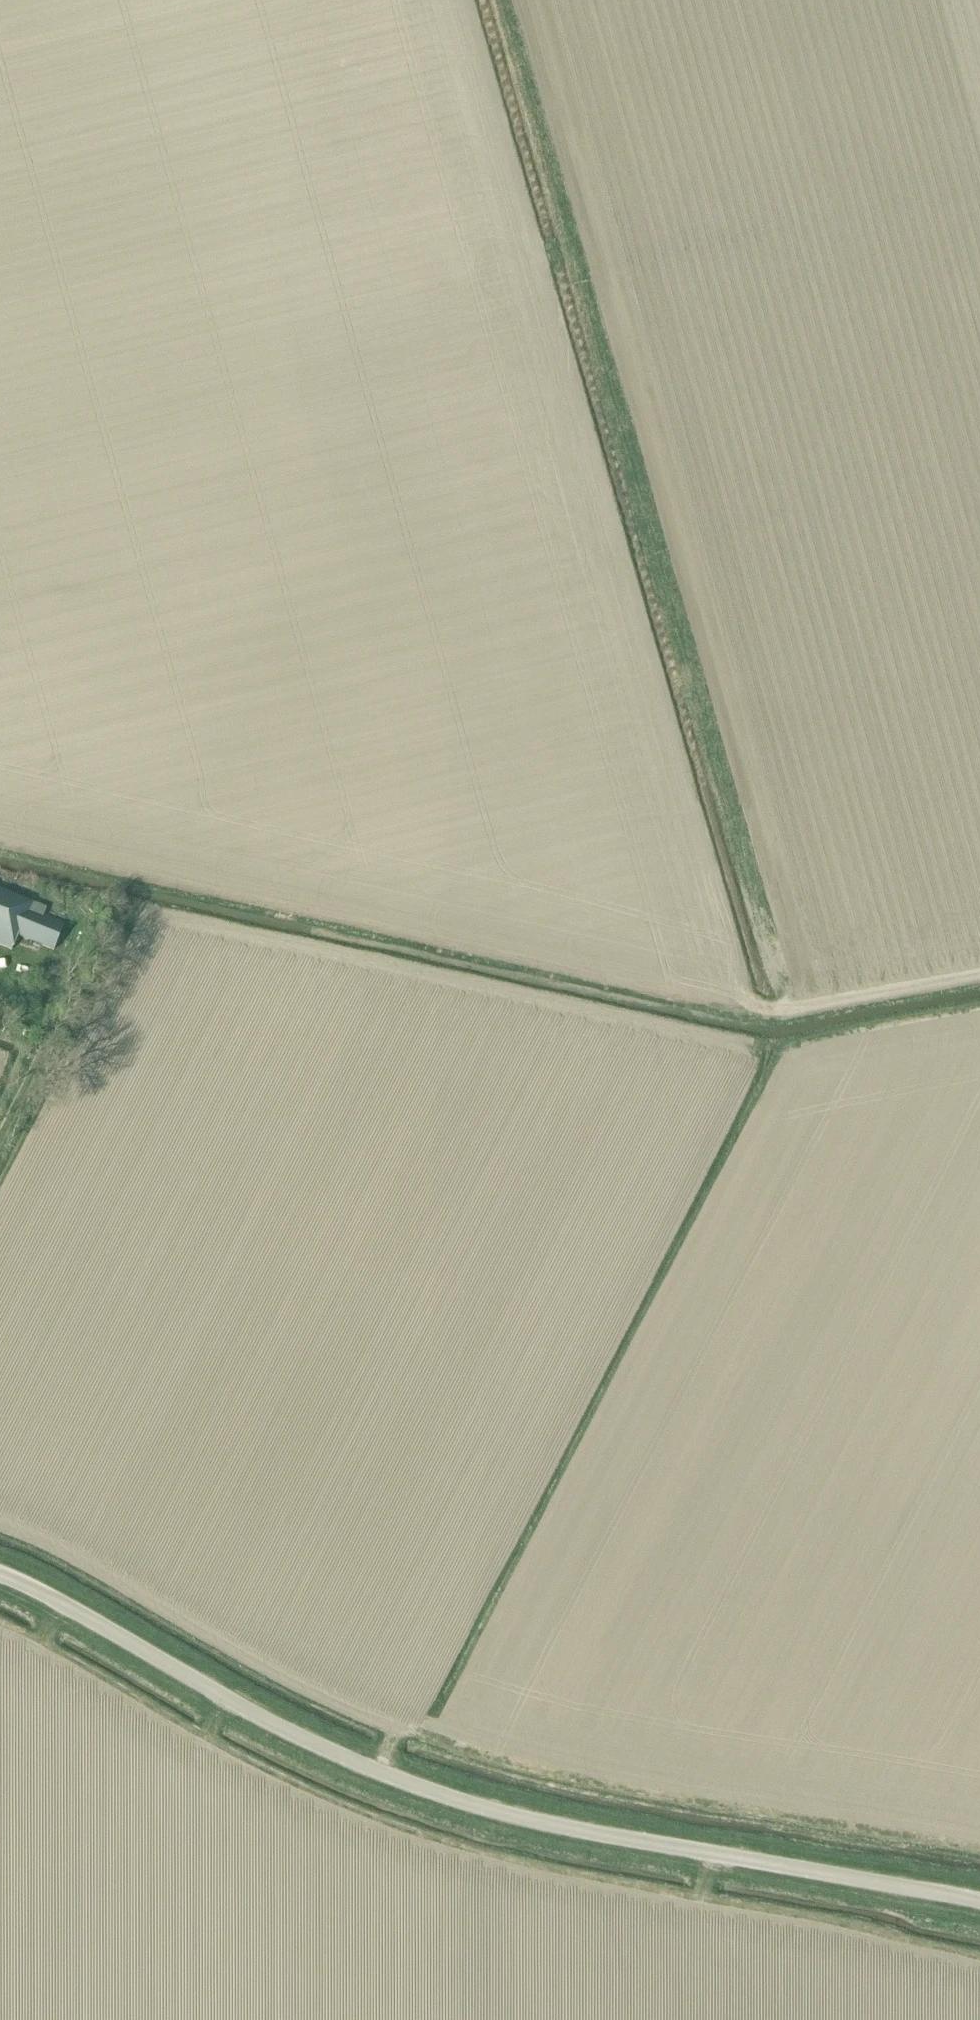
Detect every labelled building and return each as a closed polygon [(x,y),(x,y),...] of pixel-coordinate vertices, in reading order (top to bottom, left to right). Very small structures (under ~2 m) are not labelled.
[(11,952),(16,937),(54,952),(64,926),(43,918),(45,911),(0,893),(0,947),(11,952)]
